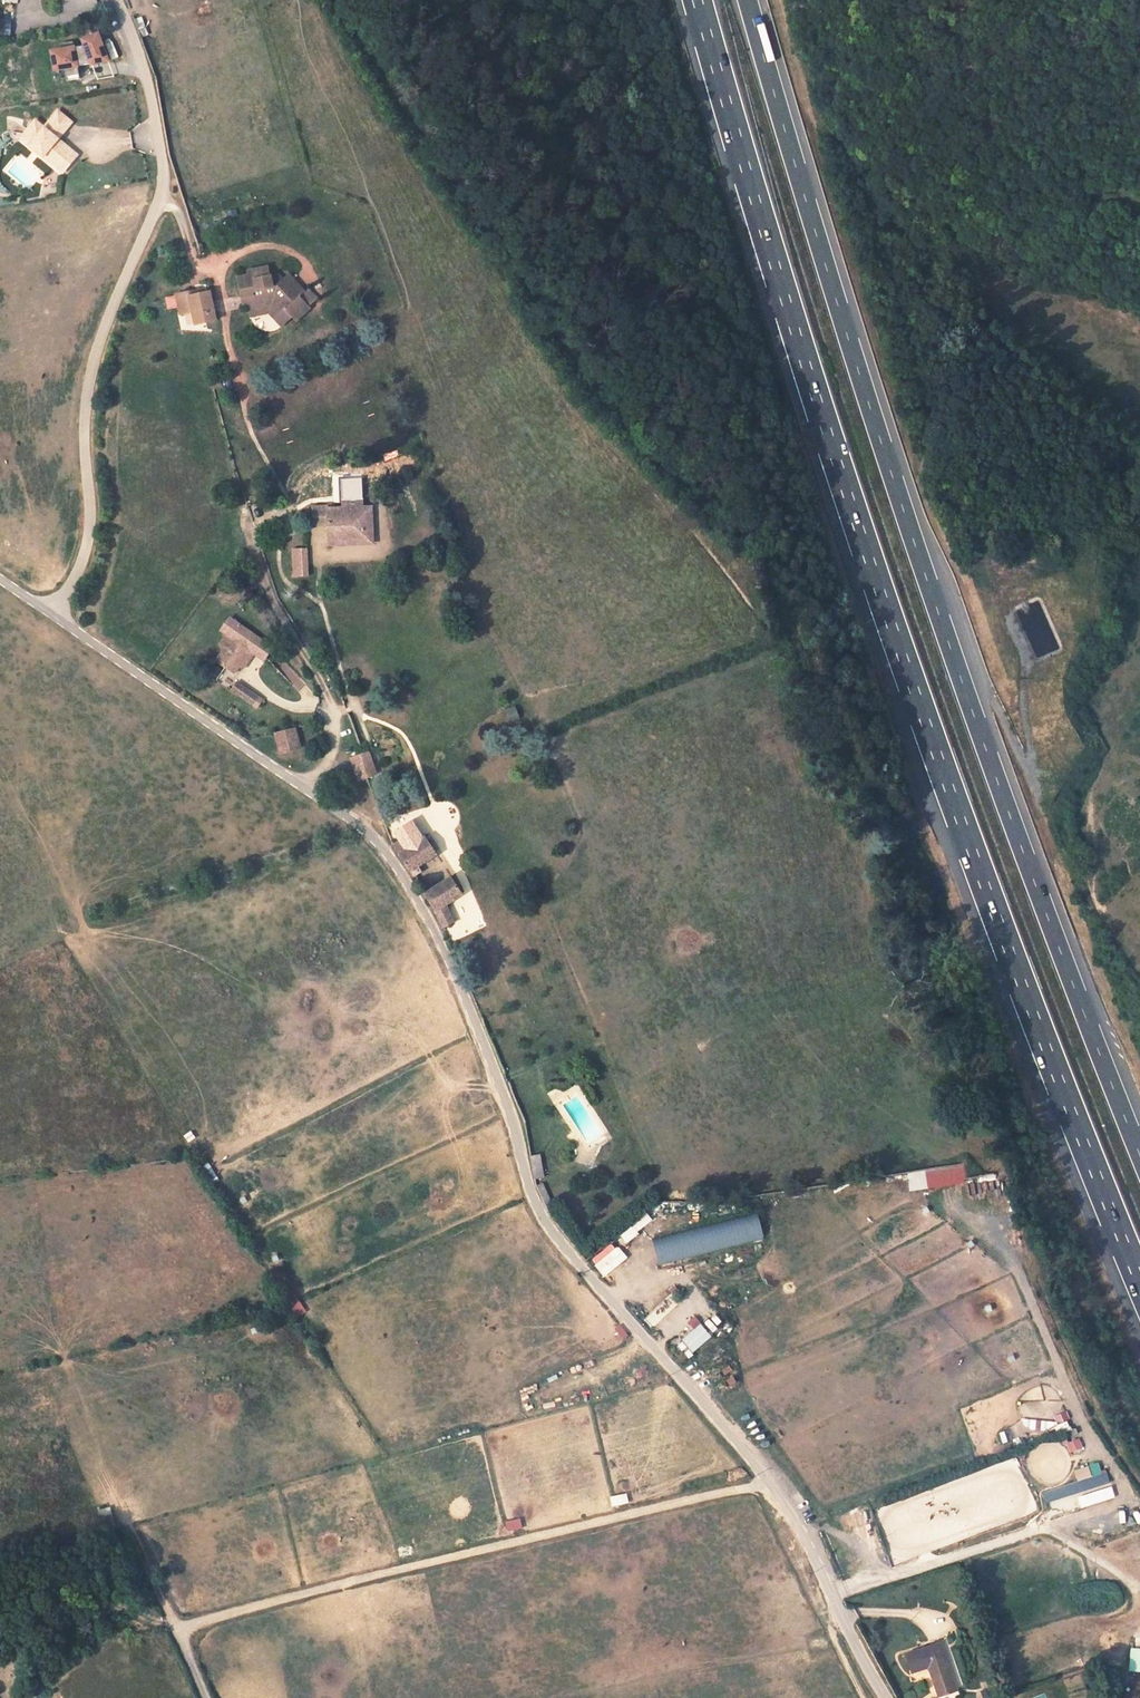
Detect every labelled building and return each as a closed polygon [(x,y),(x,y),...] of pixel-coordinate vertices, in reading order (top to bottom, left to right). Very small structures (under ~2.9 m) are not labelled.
[(135,18),(141,36),(148,34),(142,16),(135,18)] [(9,34),(11,19),(0,18),(0,33),(9,34)] [(54,55),(57,73),(67,72),(69,85),(81,82),(79,70),(110,65),(101,38),(85,44),(87,50),(77,51),(76,45),(63,47),(64,53),(54,55)] [(37,123),(24,140),(65,175),(79,158),(63,145),(61,146),(58,144),(60,142),(74,125),(61,114),(46,131),(37,123)] [(41,196),(61,195),(60,175),(40,176),(41,196)] [(309,297),(311,294),(313,290),(293,278),(288,285),(282,282),(275,285),(272,274),(251,281),(252,284),(241,287),(249,314),(254,313),(259,326),(276,320),(293,331),(300,318),(310,325),(322,305),(316,301),(309,297)] [(224,332),(216,304),(203,308),(202,303),(183,310),(188,329),(200,325),(204,338),(224,332)] [(366,496),(347,497),(347,508),(316,509),(317,528),(328,528),(329,546),(377,544),(376,506),(366,506),(366,496)] [(294,550),(295,579),(313,578),(312,550),(294,550)] [(276,649),(231,617),(220,633),(231,642),(254,658),(259,661),(265,666),(276,649)] [(238,681),(254,658),(231,642),(225,651),(230,655),(221,669),(230,675),(221,688),(241,703),(249,693),(251,689),(243,684),(238,681)] [(254,658),(238,681),(243,684),(259,661),(254,658)] [(264,704),(249,693),(241,703),(257,714),(264,704)] [(514,705),(504,709),(510,721),(519,717),(514,705)] [(300,746),(295,727),(276,732),(281,751),(300,746)] [(371,756),(354,762),(360,781),(378,776),(371,756)] [(395,847),(395,848),(415,879),(422,874),(418,867),(435,855),(416,826),(410,829),(413,835),(395,847)] [(448,877),(424,893),(431,902),(437,912),(441,922),(443,926),(454,922),(445,902),(458,893),(448,877)] [(540,1154),(529,1156),(534,1178),(544,1176),(540,1154)] [(907,1170),(909,1189),(966,1184),(964,1166),(907,1170)] [(657,1262),(763,1240),(757,1214),(652,1236),(657,1262)] [(1023,1403),(1023,1417),(1043,1416),(1043,1402),(1023,1403)] [(1064,1409),(1054,1414),(1058,1423),(1068,1418),(1064,1409)] [(1069,1452),(1082,1449),(1079,1438),(1067,1441),(1069,1452)] [(899,1531),(915,1525),(906,1502),(890,1508),(899,1531)] [(827,1618),(825,1608),(814,1611),(816,1621),(827,1618)] [(961,1678),(955,1656),(948,1634),(913,1645),(916,1659),(927,1656),(927,1659),(934,1657),(942,1687),(961,1682),(961,1678)]
